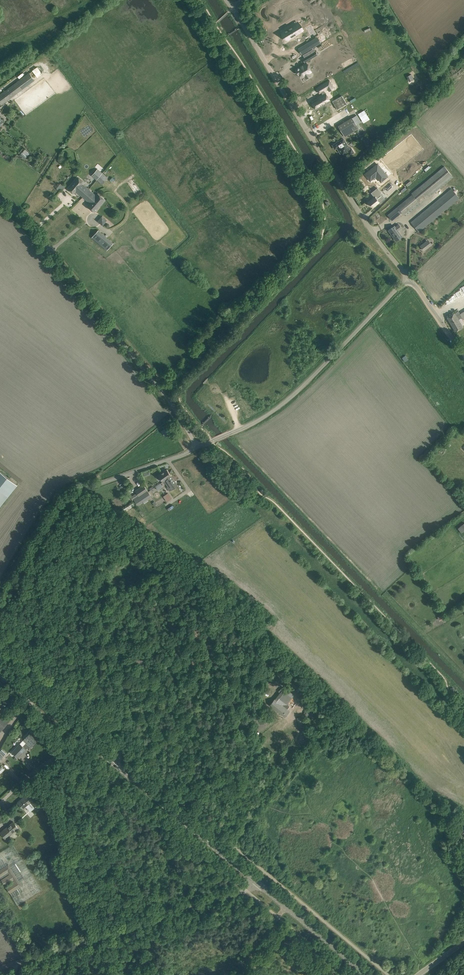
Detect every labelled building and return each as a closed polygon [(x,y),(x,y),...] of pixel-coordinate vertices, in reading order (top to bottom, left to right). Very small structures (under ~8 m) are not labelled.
[(294,24),(282,32),(286,40),(292,37),(292,36),(291,36),(299,31),(295,25),(295,24),(294,24)] [(313,39),(298,48),(302,54),(316,45),(313,39)] [(315,51),(307,56),(309,59),(318,54),(316,51),(315,51)] [(49,57),(44,53),(40,58),(46,62),(49,57)] [(309,68),(309,67),(306,62),(302,64),(302,65),(303,66),(301,67),(301,66),(300,67),(299,68),(299,67),(297,68),(298,68),(295,70),(298,74),(300,73),(302,77),(305,75),(306,78),(311,75),(309,73),(312,71),(311,71),(309,68)] [(30,83),(34,80),(29,73),(0,95),(0,102),(1,104),(30,83)] [(317,98),(310,102),(315,111),(325,105),(325,106),(326,105),(326,104),(331,101),(330,99),(329,98),(328,96),(327,94),(326,92),(325,93),(324,90),(328,88),(328,87),(332,84),(333,85),(330,79),(317,87),(321,92),(323,94),(317,98)] [(344,92),(336,97),(342,107),(350,102),(344,92)] [(338,126),(345,136),(358,128),(352,117),(338,126)] [(348,152),(350,155),(354,152),(351,148),(350,149),(343,138),(333,145),(335,149),(337,148),(340,153),(342,152),(344,155),(348,152)] [(365,174),(366,176),(369,174),(373,178),(376,176),(381,182),(387,177),(382,171),(383,170),(377,163),(365,174)] [(420,202),(452,176),(444,166),(411,193),(412,194),(387,215),(392,220),(402,212),(404,214),(417,203),(418,204),(420,203),(420,202)] [(120,168),(114,171),(119,178),(124,175),(120,168)] [(97,180),(102,173),(97,169),(91,175),(97,180)] [(108,178),(102,173),(97,180),(102,184),(108,178)] [(83,182),(78,178),(69,189),(73,193),(76,190),(83,197),(84,196),(83,195),(89,189),(82,183),(83,182)] [(419,231),(459,198),(451,188),(411,222),(419,231)] [(96,195),(89,189),(83,195),(84,196),(83,197),(90,202),(87,205),(95,212),(105,199),(98,193),(96,195)] [(375,196),(372,198),(368,201),(372,207),(379,201),(378,200),(382,197),(379,194),(375,197),(375,196)] [(107,220),(102,216),(97,221),(103,225),(107,220)] [(394,226),(389,230),(392,235),(393,234),(395,236),(393,237),(396,240),(402,236),(398,230),(401,228),(399,224),(395,227),(394,226)] [(113,242),(98,229),(92,237),(107,250),(113,242)] [(426,241),(420,245),(424,251),(430,246),(426,241)] [(447,317),(455,331),(463,327),(463,326),(459,319),(461,318),(462,317),(463,319),(463,318),(463,311),(460,314),(458,311),(455,313),(447,317)] [(167,427),(161,430),(165,436),(170,432),(167,427)] [(162,482),(163,481),(171,476),(171,475),(167,469),(158,475),(162,482)] [(7,496),(11,492),(17,485),(0,472),(0,506),(7,496)] [(171,476),(163,481),(165,484),(165,483),(168,486),(167,487),(169,491),(178,485),(171,476)] [(136,493),(140,497),(148,492),(143,485),(135,490),(136,492),(136,493)] [(148,492),(140,497),(142,501),(150,495),(148,492)] [(169,492),(164,495),(167,501),(172,498),(169,492)] [(136,493),(130,497),(133,502),(140,497),(136,493)] [(298,684),(291,678),(288,682),(295,687),(298,684)] [(284,687),(273,701),(270,705),(282,714),(289,706),(287,704),(292,697),(290,696),(292,694),(284,687)] [(0,709),(0,732),(11,718),(0,709)] [(26,736),(23,740),(26,743),(23,746),(26,748),(31,747),(36,742),(36,741),(39,738),(31,731),(26,736)] [(12,752),(18,757),(26,749),(26,748),(23,746),(20,743),(12,752)] [(25,796),(18,802),(24,808),(26,806),(30,811),(34,807),(40,802),(30,791),(25,796)] [(18,828),(16,825),(13,821),(0,832),(6,839),(18,828)] [(455,826),(461,839),(463,837),(463,827),(463,825),(460,827),(459,824),(455,826)] [(0,869),(0,876),(0,877),(8,872),(9,874),(2,879),(5,885),(13,880),(15,882),(7,887),(10,893),(22,885),(11,867),(16,864),(11,857),(6,860),(5,859),(3,860),(6,865),(0,869)] [(20,902),(41,890),(38,884),(34,877),(33,880),(31,880),(30,884),(27,883),(25,887),(26,889),(28,889),(26,890),(27,890),(24,898),(22,897),(20,902)]
